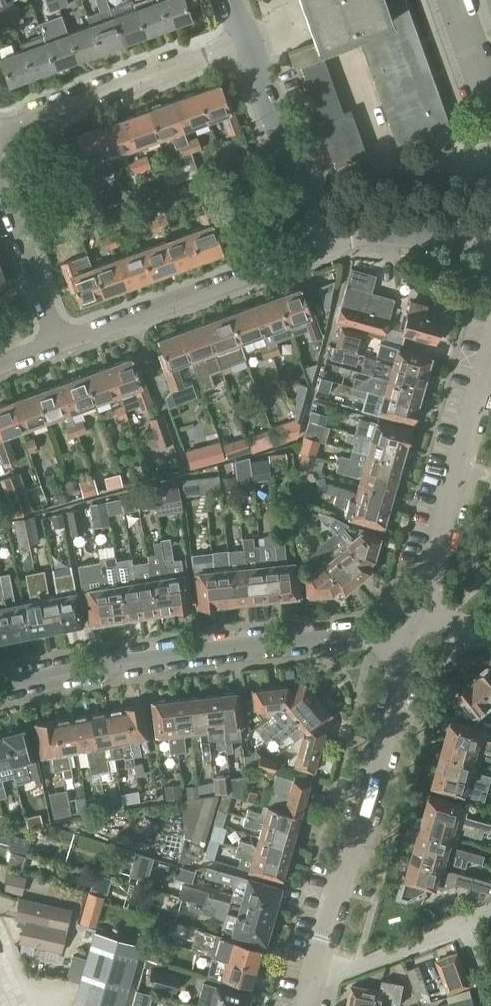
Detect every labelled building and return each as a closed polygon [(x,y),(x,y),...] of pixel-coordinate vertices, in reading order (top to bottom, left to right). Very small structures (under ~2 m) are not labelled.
[(59,8),(56,0),(45,0),(49,12),(59,8)] [(59,8),(68,5),(66,0),(56,0),(59,8)] [(135,9),(145,37),(168,29),(158,1),(158,0),(143,0),(133,4),(135,9)] [(158,1),(168,29),(192,20),(184,0),(158,0),(158,1)] [(319,41),(289,52),(294,68),(301,66),(321,122),(319,122),(335,167),(367,155),(350,111),(343,113),(323,58),(354,46),(348,30),(354,28),(355,31),(356,31),(397,144),(443,128),(428,85),(400,5),(383,4),(381,0),(304,0),(319,41)] [(8,9),(13,25),(23,21),(17,5),(8,9)] [(90,26),(100,53),(123,45),(113,17),(109,8),(87,16),(90,26)] [(13,25),(8,9),(0,11),(0,29),(13,25)] [(123,45),(145,37),(135,9),(113,17),(123,45)] [(78,61),(100,53),(90,26),(68,34),(78,61)] [(65,27),(43,35),(45,42),(55,70),(78,61),(68,34),(67,34),(65,27)] [(55,70),(45,42),(43,35),(20,44),(22,50),(33,78),(55,70)] [(33,78),(22,50),(0,58),(0,59),(9,86),(33,78)] [(197,93),(207,120),(221,115),(228,135),(240,131),(228,96),(225,97),(220,84),(197,93)] [(182,129),(207,120),(197,93),(173,101),(182,129)] [(186,140),(182,129),(173,101),(148,110),(158,137),(170,133),(175,149),(180,148),(186,164),(193,161),(190,151),(191,151),(187,140),(186,140)] [(134,146),(158,137),(148,110),(124,119),(134,146)] [(110,155),(134,146),(124,119),(100,128),(110,155)] [(95,161),(110,155),(100,128),(76,136),(81,149),(78,150),(91,187),(103,183),(95,161)] [(191,151),(199,148),(195,137),(187,140),(191,151)] [(223,165),(249,156),(244,142),(218,151),(223,165)] [(138,158),(142,169),(150,166),(146,155),(138,158)] [(133,172),(142,169),(138,158),(129,161),(133,172)] [(192,177),(190,172),(172,178),(174,183),(192,177)] [(199,179),(188,183),(192,194),(203,190),(199,179)] [(95,194),(85,197),(90,211),(100,207),(95,194)] [(157,219),(165,216),(158,195),(149,198),(156,219),(157,219)] [(190,232),(200,261),(223,253),(218,240),(221,239),(211,210),(200,214),(204,227),(190,232)] [(157,219),(161,230),(169,227),(165,216),(157,219)] [(153,233),(161,230),(157,219),(156,219),(148,222),(153,233)] [(85,220),(76,224),(79,233),(88,230),(85,220)] [(55,245),(76,237),(72,225),(50,233),(55,245)] [(175,270),(200,261),(190,232),(165,241),(175,270)] [(108,237),(112,248),(120,245),(117,233),(108,237)] [(104,251),(112,248),(108,237),(100,240),(104,251)] [(151,278),(175,270),(165,241),(141,250),(151,278)] [(127,287),(151,278),(141,250),(116,259),(127,287)] [(102,296),(127,287),(116,259),(92,268),(102,296)] [(102,296),(92,268),(78,273),(73,260),(62,264),(72,293),(75,292),(79,304),(102,296)] [(384,338),(395,299),(372,292),(377,276),(352,269),(337,322),(341,326),(384,338)] [(329,310),(334,281),(317,288),(325,311),(329,310)] [(306,301),(301,288),(278,297),(288,324),(292,336),(306,331),(310,341),(322,337),(308,300),(306,301)] [(276,342),(292,336),(288,324),(278,297),(253,306),(263,333),(263,334),(267,345),(276,342)] [(435,343),(441,319),(424,315),(426,306),(411,302),(402,333),(435,343)] [(263,334),(263,333),(253,306),(229,315),(239,342),(263,334)] [(215,351),(239,342),(229,315),(205,323),(215,351)] [(190,360),(215,351),(205,323),(180,332),(190,360)] [(340,327),(335,348),(341,350),(344,350),(358,354),(363,334),(340,327)] [(159,354),(171,390),(183,386),(176,365),(190,360),(180,332),(157,341),(162,353),(159,354)] [(272,356),(280,354),(276,342),(267,345),(272,356)] [(380,344),(376,359),(375,360),(386,363),(386,361),(390,362),(389,366),(393,367),(394,365),(426,374),(430,358),(397,348),(380,344)] [(264,359),(272,356),(267,345),(259,348),(264,359)] [(333,347),(330,359),(341,362),(344,350),(341,350),(335,348),(333,347)] [(386,363),(375,360),(376,359),(364,356),(361,366),(368,368),(372,376),(389,379),(421,389),(426,374),(394,365),(393,367),(389,366),(390,362),(386,361),(386,363)] [(109,366),(119,395),(134,390),(141,411),(153,406),(139,370),(136,371),(131,358),(109,366)] [(219,363),(223,374),(232,371),(227,360),(219,363)] [(215,377),(223,374),(219,363),(211,366),(215,377)] [(303,368),(309,386),(316,364),(303,368)] [(95,403),(119,395),(109,366),(85,375),(95,403)] [(70,412),(95,403),(85,375),(60,384),(70,412)] [(421,389),(389,379),(372,376),(364,380),(354,377),(351,387),(352,387),(367,390),(376,393),(377,391),(381,392),(380,397),(384,398),(385,395),(417,404),(421,389)] [(288,419),(300,423),(310,386),(309,386),(298,383),(288,419)] [(46,421),(70,412),(60,384),(36,393),(46,421)] [(376,393),(367,390),(352,387),(351,394),(364,398),(382,403),(379,411),(412,421),(417,404),(385,395),(384,398),(380,397),(381,392),(377,391),(376,393)] [(22,430),(46,421),(36,393),(11,402),(22,430)] [(17,462),(14,456),(7,435),(22,430),(11,402),(0,406),(0,452),(3,461),(5,466),(17,462)] [(122,405),(114,408),(118,421),(127,417),(122,405)] [(310,422),(311,422),(322,426),(325,416),(313,413),(310,422)] [(159,446),(172,442),(163,416),(150,420),(159,446)] [(354,434),(404,448),(409,432),(359,418),(354,434)] [(74,423),(78,435),(86,433),(81,420),(74,423)] [(328,427),(322,426),(311,422),(307,438),(319,441),(324,443),(328,427)] [(69,438),(78,435),(74,423),(65,426),(69,438)] [(271,430),(246,438),(251,453),(275,445),(271,430)] [(289,439),(286,430),(274,433),(277,443),(289,439)] [(367,454),(400,463),(404,448),(354,434),(346,432),(344,439),(354,442),(352,450),(367,454)] [(319,441),(307,438),(303,437),(302,442),(299,453),(302,454),(315,457),(319,441)] [(29,453),(37,451),(33,438),(25,441),(29,453)] [(249,452),(245,439),(235,442),(239,455),(249,452)] [(213,442),(185,450),(190,468),(218,461),(213,442)] [(352,450),(350,458),(341,455),(337,457),(335,462),(346,465),(396,479),(400,463),(367,454),(352,450)] [(268,459),(269,472),(287,470),(285,453),(267,455),(268,459)] [(302,454),(298,468),(311,472),(315,457),(302,454)] [(251,475),(252,479),(252,481),(265,479),(270,479),(269,472),(268,459),(263,460),(250,461),(251,475)] [(246,462),(235,463),(236,475),(247,474),(246,462)] [(391,494),(396,479),(346,465),(335,462),(335,463),(337,464),(336,470),(361,478),(359,485),(391,494)] [(13,516),(32,510),(19,473),(0,479),(0,480),(13,516)] [(122,485),(120,474),(104,478),(106,489),(122,485)] [(203,478),(205,494),(220,492),(218,476),(203,478)] [(235,476),(222,478),(223,491),(237,489),(235,476)] [(294,483),(305,486),(307,479),(296,476),(294,483)] [(98,493),(93,478),(78,482),(82,497),(98,493)] [(183,497),(205,494),(203,478),(181,481),(183,497)] [(151,487),(155,506),(156,516),(182,512),(177,483),(151,487)] [(303,495),(305,486),(294,483),(291,492),(303,495)] [(329,493),(336,495),(387,510),(391,494),(359,485),(357,492),(329,484),(326,492),(329,493)] [(139,509),(155,506),(151,487),(150,488),(151,490),(136,492),(139,509)] [(56,493),(60,503),(70,499),(67,489),(56,493)] [(387,510),(336,495),(334,504),(346,507),(344,515),(383,526),(387,510)] [(120,499),(123,512),(135,509),(133,496),(120,499)] [(107,515),(123,512),(120,499),(105,502),(107,515)] [(109,525),(107,515),(105,502),(89,505),(93,528),(109,525)] [(301,515),(309,525),(318,517),(310,509),(308,511),(298,505),(291,511),(297,518),(301,515)] [(66,512),(70,536),(83,533),(79,510),(66,512)] [(365,567),(365,566),(373,560),(379,539),(359,534),(352,540),(343,528),(348,525),(319,511),(316,514),(335,532),(336,533),(337,534),(346,545),(365,567)] [(51,516),(53,533),(64,531),(61,514),(51,516)] [(302,530),(309,525),(301,515),(297,518),(294,521),(302,530)] [(24,518),(29,544),(39,543),(34,516),(24,518)] [(18,547),(29,544),(24,518),(13,520),(18,547)] [(298,531),(294,534),(297,549),(306,544),(298,531)] [(365,567),(346,545),(336,533),(335,532),(330,537),(323,542),(355,583),(369,571),(365,566),(365,567)] [(263,545),(259,545),(260,559),(261,566),(265,600),(281,598),(275,547),(275,539),(274,535),(262,536),(263,545)] [(242,538),(243,549),(243,550),(249,601),(265,600),(261,566),(260,559),(259,545),(254,546),(253,537),(242,538)] [(164,560),(173,610),(189,607),(183,574),(180,559),(173,560),(169,538),(160,540),(160,541),(163,560),(164,560)] [(294,562),(285,563),(282,538),(275,539),(275,547),(281,598),(298,596),(294,562)] [(155,555),(146,556),(147,563),(150,580),(156,613),(173,610),(164,560),(163,560),(160,541),(153,542),(155,555)] [(344,593),(355,583),(323,542),(317,547),(319,548),(312,554),(321,564),(339,587),(344,593)] [(229,569),(233,603),(249,601),(243,550),(243,549),(235,550),(237,568),(229,569)] [(197,574),(201,606),(217,605),(212,553),(212,552),(191,554),(193,574),(197,574)] [(219,553),(212,553),(217,605),(233,603),(229,569),(228,552),(219,553)] [(332,594),(339,587),(321,564),(312,554),(306,559),(315,570),(308,575),(310,595),(332,594)] [(116,561),(115,556),(114,557),(119,585),(125,618),(141,616),(135,584),(134,584),(133,580),(136,580),(135,575),(133,576),(131,565),(132,565),(131,558),(116,561)] [(98,559),(98,562),(100,570),(101,581),(103,581),(104,585),(102,585),(103,589),(109,621),(125,618),(119,585),(114,557),(98,559)] [(84,573),(92,624),(109,621),(103,589),(102,585),(104,585),(103,581),(101,581),(100,570),(98,562),(88,564),(90,572),(84,573)] [(141,616),(156,613),(150,580),(147,563),(140,564),(132,565),(131,565),(133,576),(135,575),(136,580),(133,580),(134,584),(135,584),(141,616)] [(48,598),(44,580),(43,571),(34,573),(44,632),(60,629),(55,597),(48,598)] [(27,636),(44,632),(34,573),(26,574),(28,583),(30,601),(21,603),(27,636)] [(10,587),(8,574),(0,575),(0,577),(2,588),(10,639),(27,636),(21,603),(13,604),(10,587)] [(55,597),(60,629),(79,626),(70,575),(62,577),(65,595),(55,597)] [(10,639),(2,588),(0,577),(0,641),(10,639)] [(490,703),(490,669),(474,682),(490,703)] [(490,710),(490,703),(474,682),(459,695),(469,707),(467,709),(475,718),(477,717),(479,719),(490,710)] [(275,735),(286,725),(316,699),(304,685),(292,695),(293,696),(272,714),(277,721),(267,729),(267,730),(260,736),(266,742),(274,735),(275,735)] [(293,696),(292,695),(286,687),(255,691),(256,698),(248,699),(249,711),(260,710),(267,718),(272,714),(293,696)] [(235,693),(218,695),(225,747),(225,753),(232,752),(231,741),(241,740),(235,693)] [(207,731),(208,738),(208,740),(216,739),(217,748),(225,747),(218,695),(202,697),(207,731)] [(191,733),(199,732),(204,772),(212,771),(209,749),(208,740),(208,738),(207,731),(202,697),(187,699),(191,733)] [(183,734),(191,733),(187,699),(171,701),(177,753),(185,752),(183,734)] [(295,742),(306,733),(317,723),(328,713),(316,699),(286,725),(275,735),(280,741),(288,734),(295,742)] [(170,754),(177,753),(171,701),(154,704),(159,737),(167,736),(170,754)] [(132,757),(133,757),(141,756),(138,741),(148,739),(142,705),(123,709),(132,757)] [(133,757),(132,757),(123,709),(106,712),(115,758),(123,757),(123,759),(125,767),(133,766),(134,765),(134,764),(133,757)] [(101,783),(109,781),(105,760),(115,758),(106,712),(89,715),(101,783)] [(101,783),(89,715),(71,719),(77,752),(85,750),(88,766),(92,785),(101,783)] [(63,778),(72,776),(68,754),(77,752),(71,719),(54,722),(63,770),(62,770),(63,778)] [(62,770),(63,770),(54,722),(35,725),(41,758),(50,757),(53,772),(62,770)] [(317,723),(306,733),(295,742),(290,746),(296,753),(289,760),(287,764),(312,771),(324,732),(317,723)] [(446,739),(487,751),(490,753),(490,740),(482,738),(483,733),(451,723),(446,739)] [(2,733),(11,767),(14,777),(16,785),(34,780),(35,784),(42,782),(37,760),(32,761),(23,730),(14,733),(14,730),(2,733)] [(6,797),(4,792),(1,780),(14,777),(11,767),(2,733),(0,734),(0,798),(6,797)] [(442,754),(475,764),(480,765),(483,758),(490,760),(490,753),(487,751),(446,739),(445,743),(442,754)] [(438,769),(451,773),(490,785),(490,780),(490,777),(476,773),(478,765),(480,766),(480,765),(475,764),(442,754),(438,769)] [(273,773),(276,761),(259,756),(256,768),(273,773)] [(142,763),(134,764),(134,765),(133,766),(135,777),(145,776),(142,763)] [(487,793),(490,785),(451,773),(438,769),(433,786),(465,795),(468,786),(472,787),(472,788),(487,793)] [(213,782),(214,791),(214,794),(222,793),(222,794),(231,796),(229,778),(229,775),(212,777),(213,782)] [(275,775),(271,790),(277,792),(272,808),(272,809),(299,817),(308,784),(292,779),(275,775)] [(241,799),(244,790),(243,789),(245,782),(244,777),(229,778),(231,796),(241,799)] [(214,791),(213,782),(198,785),(199,793),(214,791)] [(181,786),(162,789),(164,802),(183,799),(181,786)] [(198,786),(186,787),(187,799),(199,797),(198,786)] [(71,815),(68,801),(66,790),(48,794),(53,819),(71,815)] [(255,803),(257,793),(244,790),(241,799),(255,803)] [(226,812),(231,796),(222,794),(218,810),(226,812)] [(183,800),(182,838),(184,838),(177,861),(184,863),(200,856),(218,795),(183,800)] [(68,801),(71,815),(88,811),(87,808),(84,796),(72,798),(72,800),(68,801)] [(425,814),(471,828),(477,829),(484,831),(490,833),(490,831),(490,823),(467,816),(469,810),(429,798),(425,814)] [(105,801),(107,812),(123,809),(121,799),(105,801)] [(107,813),(104,801),(87,808),(88,811),(89,816),(107,813)] [(247,810),(245,818),(295,832),(299,817),(272,809),(272,808),(262,806),(260,813),(247,810)] [(222,827),(226,812),(218,810),(213,825),(222,827)] [(425,814),(420,830),(453,840),(456,830),(460,831),(459,833),(482,839),(484,831),(477,829),(471,828),(425,814)] [(28,829),(41,825),(39,816),(26,819),(28,829)] [(290,847),(295,832),(245,818),(243,826),(260,830),(258,838),(290,847)] [(6,835),(27,830),(25,821),(4,825),(6,835)] [(225,828),(222,827),(213,825),(209,841),(221,844),(225,828)] [(420,830),(416,846),(468,860),(483,864),(485,856),(455,848),(455,849),(451,848),(453,840),(420,830)] [(30,839),(10,834),(0,836),(0,846),(6,848),(26,853),(30,839)] [(286,863),(290,847),(258,838),(256,846),(239,841),(236,849),(286,863)] [(416,846),(412,861),(445,870),(447,861),(451,862),(451,864),(466,868),(468,860),(416,846)] [(282,879),(286,863),(236,849),(234,856),(251,861),(249,869),(282,879)] [(25,856),(10,852),(7,865),(21,870),(25,856)] [(428,885),(444,889),(455,885),(455,884),(480,891),(475,905),(490,898),(490,883),(445,870),(412,861),(401,898),(409,900),(426,892),(428,885)] [(206,869),(204,876),(212,879),(225,882),(235,885),(231,897),(242,900),(249,901),(273,908),(274,906),(278,904),(279,898),(277,895),(279,888),(248,880),(214,871),(206,869)] [(9,874),(5,889),(17,892),(20,877),(9,874)] [(181,886),(178,898),(187,900),(187,901),(216,909),(226,912),(227,910),(229,904),(219,902),(206,898),(208,893),(181,886)] [(88,893),(81,919),(95,923),(103,897),(88,893)] [(62,952),(70,920),(58,917),(60,907),(19,897),(14,917),(24,920),(19,942),(62,952)] [(227,910),(226,912),(269,925),(269,922),(273,920),(275,914),(273,910),(273,908),(249,901),(242,900),(231,897),(229,904),(227,910)] [(187,901),(185,909),(202,913),(215,917),(224,920),(226,912),(216,909),(187,901)] [(224,920),(222,930),(233,933),(264,942),(264,940),(268,938),(270,932),(267,929),(269,925),(226,912),(224,920)] [(93,923),(69,1005),(119,1005),(139,936),(93,923)] [(193,941),(190,950),(213,956),(256,967),(262,949),(219,937),(216,947),(206,944),(193,941)] [(150,942),(145,959),(161,963),(165,946),(150,942)] [(448,994),(469,987),(457,955),(437,962),(448,994)] [(213,956),(212,958),(208,974),(220,978),(251,986),(256,967),(213,956)] [(420,966),(408,971),(417,998),(430,994),(420,966)] [(174,992),(179,976),(150,968),(146,983),(174,992)] [(385,1003),(400,1005),(404,987),(399,985),(385,983),(383,993),(352,987),(349,1005),(384,1005),(385,1003)] [(247,996),(203,984),(198,1003),(208,1005),(245,1005),(247,996)] [(147,993),(144,992),(137,990),(136,990),(132,1005),(144,1005),(147,993)] [(471,990),(447,997),(448,1004),(438,1005),(475,1005),(471,990)]
